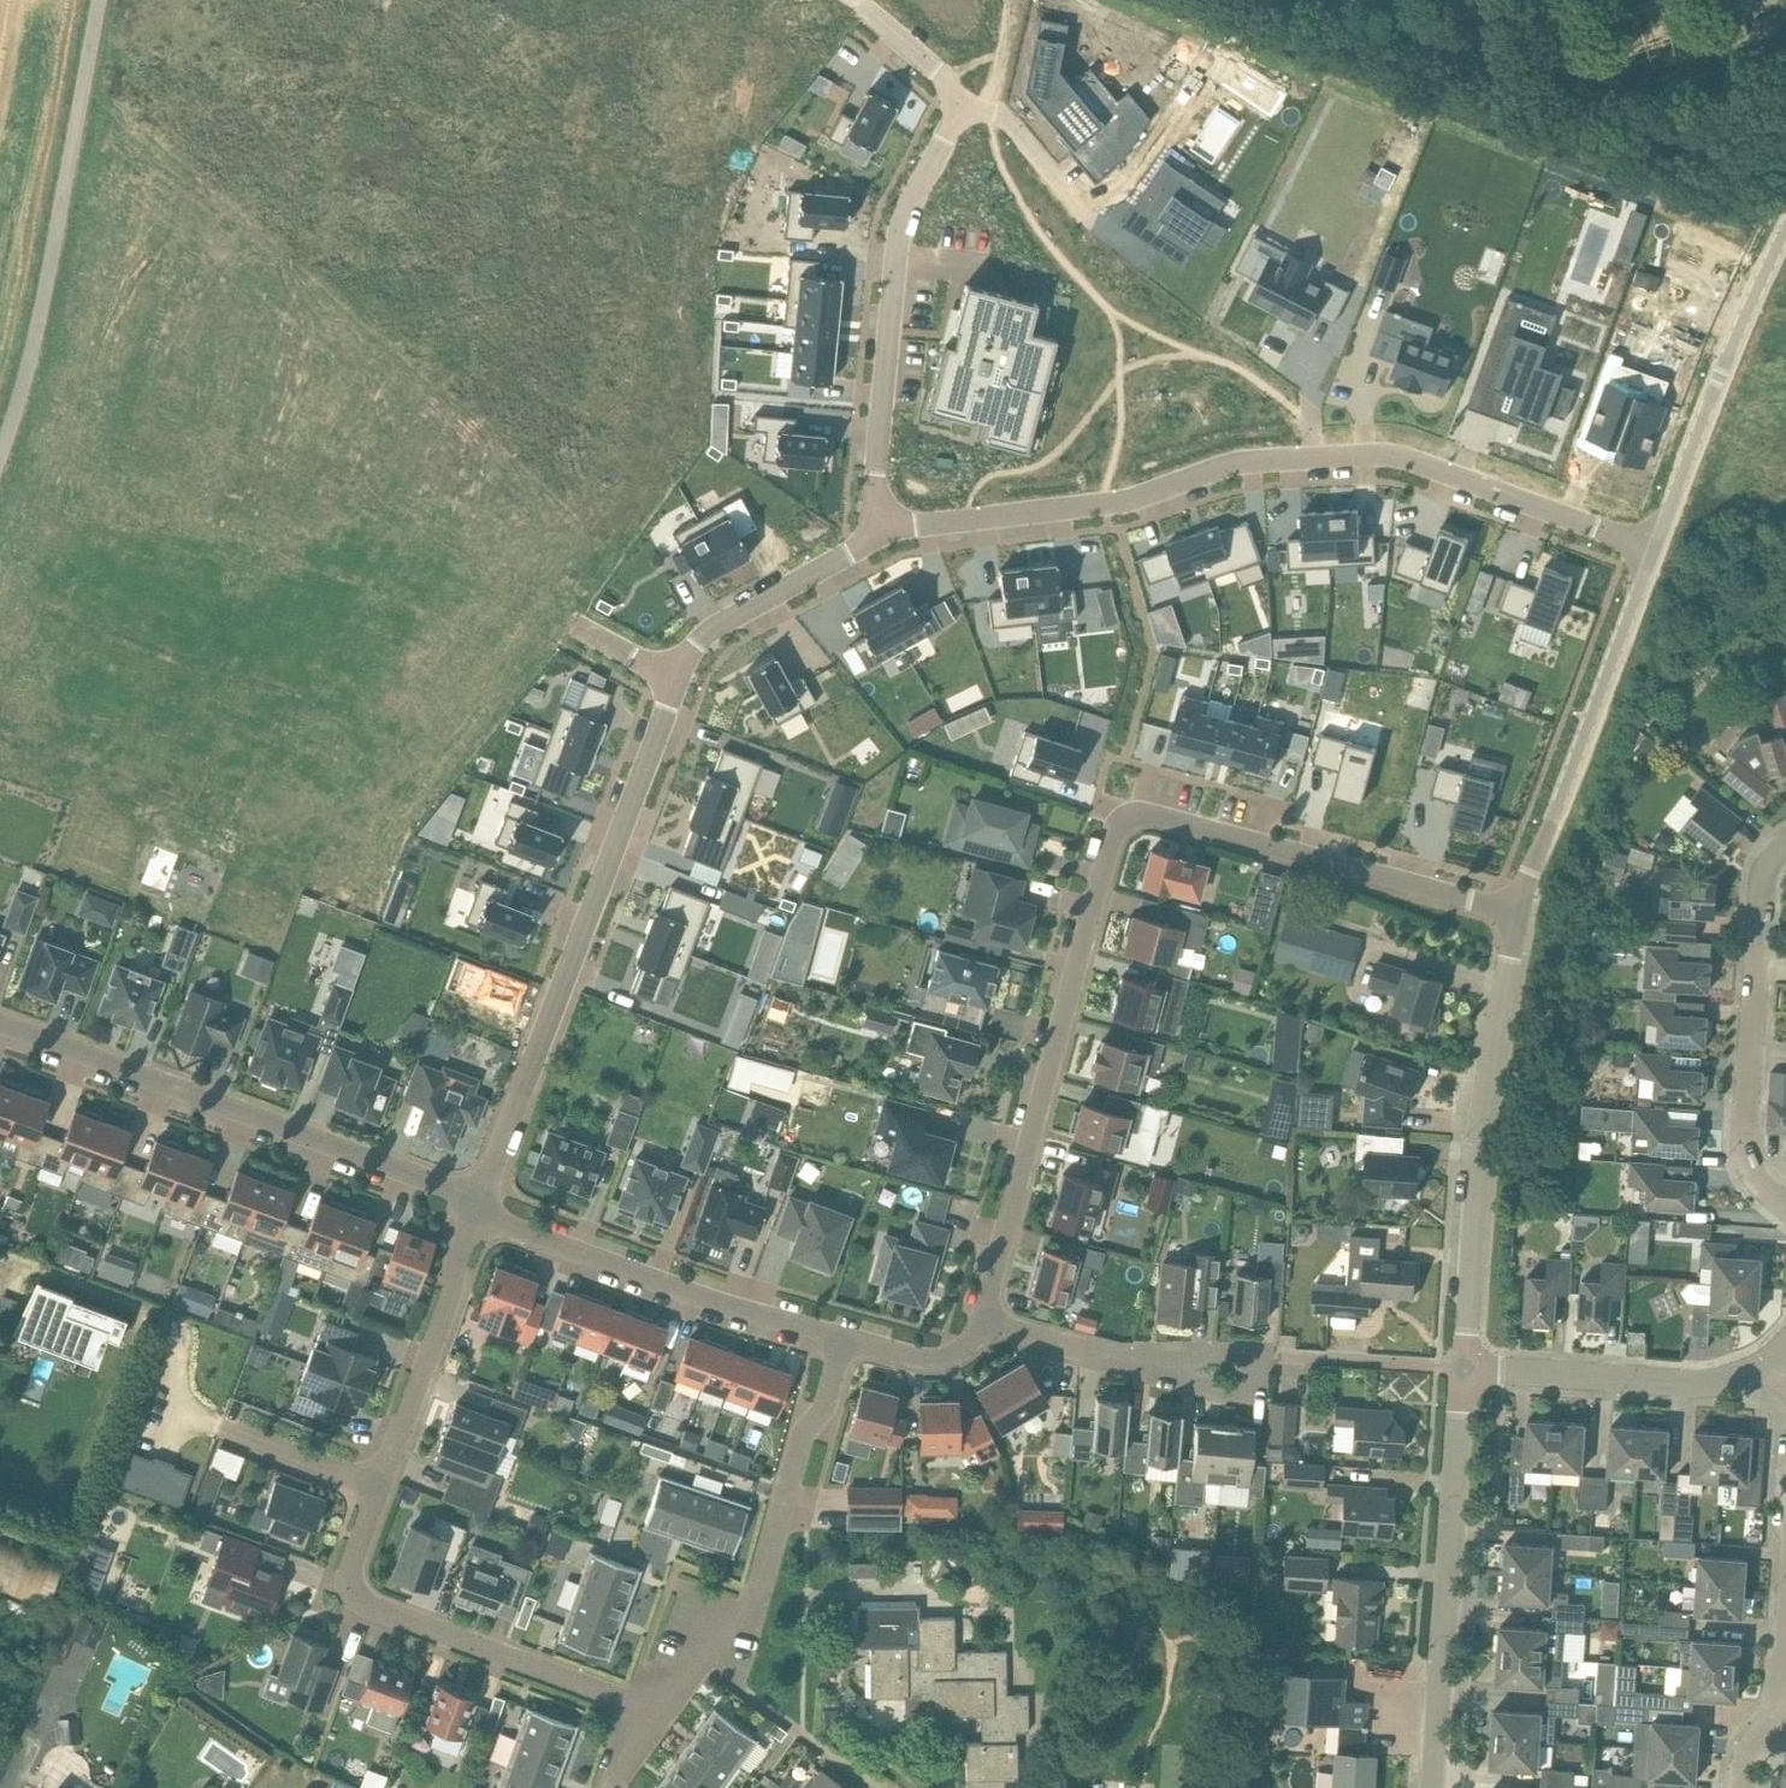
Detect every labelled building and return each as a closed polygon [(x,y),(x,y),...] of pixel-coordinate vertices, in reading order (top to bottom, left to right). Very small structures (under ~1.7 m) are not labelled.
[(698,17),(712,22),(718,4),(707,0),(703,0),(698,17)] [(1042,2),(1065,10),(1068,0),(1043,0),(1042,2)] [(437,7),(425,15),(431,23),(443,15),(437,7)] [(418,31),(431,23),(425,15),(413,23),(418,31)] [(1049,111),(1080,148),(1099,131),(1124,162),(1155,115),(1132,88),(1101,113),(1066,72),(1076,23),(1046,17),(1033,84),(1052,108),(1049,111)] [(402,43),(390,50),(395,58),(407,51),(402,43)] [(395,58),(390,50),(378,58),(383,66),(395,58)] [(1211,76),(1252,103),(1266,81),(1226,54),(1211,76)] [(811,81),(823,66),(811,57),(799,71),(811,81)] [(819,73),(808,87),(825,96),(833,80),(819,73)] [(839,114),(826,140),(839,147),(845,136),(872,151),(887,123),(891,126),(898,114),(893,111),(895,107),(867,92),(852,121),(839,114)] [(242,95),(241,105),(255,107),(257,98),(242,95)] [(253,117),(255,107),(241,105),(239,114),(253,117)] [(227,137),(225,152),(234,153),(237,139),(227,137)] [(234,153),(225,152),(222,166),(231,168),(234,153)] [(1162,152),(1136,195),(1161,212),(1147,236),(1182,259),(1198,232),(1212,242),(1224,222),(1181,192),(1192,173),(1162,152)] [(1383,166),(1376,180),(1389,187),(1397,173),(1383,166)] [(784,222),(783,237),(812,240),(813,225),(845,229),(848,197),(799,192),(796,223),(784,222)] [(1631,208),(1624,228),(1635,232),(1643,212),(1631,208)] [(1258,269),(1249,282),(1301,321),(1310,308),(1334,326),(1355,299),(1331,281),(1328,284),(1313,274),(1322,262),(1303,248),(1292,262),(1266,243),(1251,264),(1258,269)] [(718,251),(717,260),(731,262),(732,252),(718,251)] [(707,253),(706,268),(716,268),(716,253),(707,253)] [(1371,293),(1390,300),(1400,270),(1382,263),(1371,293)] [(600,266),(600,291),(644,292),(644,267),(600,266)] [(1651,311),(1661,273),(1637,267),(1628,305),(1651,311)] [(716,282),(716,268),(706,268),(706,282),(716,282)] [(796,302),(837,306),(840,279),(799,275),(796,302)] [(234,296),(244,298),(247,285),(238,282),(234,296)] [(948,346),(942,413),(988,417),(988,415),(1000,416),(998,433),(1045,437),(1056,321),(1029,319),(1032,290),(959,283),(954,330),(957,331),(955,347),(948,346)] [(601,316),(644,316),(644,292),(600,291),(600,292),(602,292),(601,316)] [(714,295),(713,304),(728,306),(729,296),(714,295)] [(244,298),(234,296),(231,310),(240,312),(244,298)] [(697,302),(697,317),(706,317),(707,302),(697,302)] [(835,332),(837,306),(796,302),(793,328),(835,332)] [(1519,385),(1513,399),(1548,412),(1552,401),(1569,407),(1580,377),(1563,371),(1567,361),(1543,353),(1554,324),(1504,306),(1481,371),(1519,385)] [(601,340),(643,341),(644,316),(601,316),(601,340)] [(706,331),(706,317),(697,317),(697,331),(706,331)] [(237,323),(228,320),(224,334),(233,337),(237,323)] [(1409,391),(1442,404),(1462,350),(1383,321),(1368,361),(1393,370),(1388,384),(1394,386),(1392,390),(1407,395),(1409,391)] [(722,331),(737,333),(738,323),(723,322),(722,331)] [(791,354),(832,358),(835,332),(793,328),(791,354)] [(601,340),(601,365),(643,365),(643,341),(601,340)] [(1616,437),(1642,446),(1664,388),(1636,378),(1644,356),(1613,345),(1587,416),(1619,428),(1616,437)] [(211,351),(207,365),(217,367),(220,354),(211,351)] [(695,366),(705,366),(705,351),(695,351),(695,366)] [(1320,385),(1331,361),(1309,351),(1298,376),(1320,385)] [(830,385),(832,358),(791,354),(788,381),(830,385)] [(217,367),(207,365),(204,379),(213,381),(217,367)] [(705,366),(695,366),(695,380),(705,380),(705,366)] [(721,380),(720,390),(734,391),(735,381),(721,380)] [(714,403),(712,443),(726,452),(728,403),(714,403)] [(776,433),(773,464),(821,469),(822,463),(827,464),(829,451),(823,450),(825,437),(793,434),(794,420),(765,417),(764,432),(776,433)] [(1541,438),(1531,466),(1554,475),(1564,447),(1541,438)] [(710,446),(705,454),(717,462),(722,454),(710,446)] [(617,450),(598,450),(598,466),(617,466),(617,450)] [(206,468),(207,483),(217,482),(216,468),(206,468)] [(218,496),(217,482),(207,483),(208,497),(218,496)] [(1358,511),(1329,513),(1332,557),(1360,555),(1361,567),(1376,566),(1374,537),(1359,538),(1358,511)] [(1304,559),(1332,557),(1329,513),(1300,515),(1302,542),(1287,542),(1289,571),(1304,571),(1304,559)] [(211,517),(212,531),(222,531),(221,516),(211,517)] [(728,518),(702,532),(724,571),(749,557),(728,518)] [(1218,528),(1192,537),(1208,582),(1234,572),(1229,558),(1256,548),(1247,523),(1220,532),(1218,528)] [(1405,544),(1394,573),(1449,593),(1468,540),(1439,530),(1431,553),(1405,544)] [(223,545),(222,531),(212,531),(213,546),(223,545)] [(724,571),(702,532),(677,546),(699,585),(724,571)] [(1181,591),(1208,582),(1192,537),(1165,547),(1167,551),(1140,561),(1149,586),(1176,577),(1181,591)] [(535,564),(528,578),(545,587),(552,573),(535,564)] [(1027,569),(1032,613),(1060,610),(1061,621),(1076,620),(1073,591),(1058,592),(1055,566),(1027,569)] [(1510,582),(1499,611),(1554,631),(1567,595),(1571,597),(1575,585),(1571,583),(1573,578),(1544,568),(1536,591),(1510,582)] [(1004,616),(1032,613),(1027,569),(998,572),(1001,599),(987,601),(990,630),(1005,628),(1004,616)] [(1370,583),(1370,599),(1384,599),(1386,583),(1370,583)] [(901,588),(876,601),(897,640),(922,627),(928,637),(941,629),(927,604),(914,611),(901,588)] [(599,601),(595,609),(607,616),(612,607),(599,601)] [(897,640),(876,601),(851,615),(864,639),(851,646),(865,671),(878,664),(873,654),(897,640)] [(966,617),(979,615),(978,601),(961,603),(966,617)] [(1120,621),(1116,607),(1102,611),(1106,625),(1120,621)] [(1154,629),(1158,643),(1168,640),(1164,626),(1154,629)] [(1273,630),(1257,636),(1263,654),(1275,655),(1273,630)] [(1309,636),(1307,660),(1325,662),(1327,635),(1309,636)] [(1161,655),(1157,669),(1166,671),(1170,657),(1161,655)] [(554,664),(567,671),(572,663),(559,656),(554,664)] [(743,680),(750,692),(754,689),(769,716),(796,701),(802,712),(815,704),(801,679),(788,686),(773,658),(745,673),(748,677),(743,680)] [(1271,660),(1257,658),(1255,668),(1270,669),(1271,660)] [(1235,666),(1231,680),(1240,682),(1244,668),(1235,666)] [(1325,685),(1341,689),(1346,671),(1330,666),(1325,685)] [(1316,669),(1312,683),(1322,685),(1325,671),(1316,669)] [(1507,680),(1500,698),(1527,708),(1534,690),(1507,680)] [(560,707),(550,733),(595,750),(605,724),(600,722),(610,695),(585,685),(575,712),(560,707)] [(1770,698),(1779,727),(1785,724),(1785,697),(1785,693),(1770,698)] [(1658,711),(1648,704),(1641,713),(1650,721),(1658,711)] [(1195,753),(1205,713),(1179,706),(1168,746),(1195,753)] [(934,707),(909,721),(916,733),(941,719),(934,707)] [(1195,753),(1220,760),(1230,720),(1205,713),(1195,753)] [(961,717),(945,723),(951,736),(966,729),(961,717)] [(1255,727),(1230,720),(1220,760),(1245,767),(1255,727)] [(1431,723),(1423,751),(1438,755),(1445,727),(1431,723)] [(1255,727),(1245,767),(1271,774),(1282,734),(1255,727)] [(1312,735),(1297,730),(1289,757),(1305,761),(1312,735)] [(1727,773),(1760,801),(1773,784),(1769,780),(1773,775),(1785,770),(1785,741),(1784,733),(1763,740),(1760,730),(1755,731),(1749,733),(1744,737),(1740,739),(1736,743),(1732,747),(1729,751),(1739,758),(1727,773)] [(1632,751),(1646,762),(1660,743),(1647,732),(1632,751)] [(585,776),(595,750),(550,733),(540,759),(555,765),(544,792),(570,801),(580,774),(585,776)] [(1338,772),(1332,796),(1362,804),(1377,750),(1320,735),(1312,765),(1338,772)] [(1008,777),(1035,786),(1040,772),(1070,782),(1080,752),(1033,736),(1024,766),(1012,762),(1008,777)] [(707,776),(697,802),(741,819),(751,793),(737,787),(747,760),(722,751),(712,778),(707,776)] [(469,776),(482,781),(486,772),(472,767),(469,776)] [(1457,804),(1451,828),(1481,836),(1482,831),(1486,832),(1490,819),(1485,818),(1495,782),(1439,767),(1431,797),(1457,804)] [(845,782),(841,791),(855,797),(858,788),(845,782)] [(1699,805),(1680,830),(1715,858),(1730,839),(1728,838),(1743,818),(1701,786),(1691,799),(1699,805)] [(961,845),(1026,863),(1036,826),(1022,822),(1025,812),(974,799),(961,845)] [(504,849),(550,867),(561,837),(532,826),(537,812),(510,802),(504,816),(515,820),(504,849)] [(741,819),(697,802),(687,828),(692,830),(681,857),(707,867),(717,840),(731,845),(741,819)] [(907,812),(887,807),(880,834),(899,839),(907,812)] [(850,833),(835,857),(853,868),(868,844),(850,833)] [(1657,845),(1661,851),(1668,852),(1673,848),(1674,841),(1671,835),(1664,834),(1658,838),(1657,845)] [(800,859),(818,866),(823,852),(805,845),(800,859)] [(1607,847),(1601,872),(1622,877),(1628,852),(1607,847)] [(1656,853),(1634,848),(1629,866),(1652,872),(1656,853)] [(1198,897),(1206,865),(1177,857),(1177,856),(1151,850),(1148,862),(1144,860),(1139,877),(1144,878),(1143,883),(1169,890),(1169,889),(1198,897)] [(975,934),(1023,947),(1035,904),(1018,899),(1024,879),(975,867),(964,911),(978,915),(973,933),(975,934)] [(1689,869),(1666,868),(1664,892),(1674,893),(1672,914),(1715,917),(1717,883),(1689,881),(1689,869)] [(1280,899),(1286,878),(1262,872),(1257,893),(1247,925),(1271,931),(1280,899)] [(474,928),(520,945),(532,916),(502,904),(507,891),(480,880),(474,895),(485,899),(474,928)] [(645,939),(689,956),(699,930),(685,925),(695,898),(670,888),(659,915),(655,913),(645,939)] [(757,921),(764,903),(726,888),(725,889),(719,905),(719,906),(757,921)] [(18,890),(5,924),(25,932),(38,897),(18,890)] [(781,899),(778,908),(791,913),(795,904),(781,899)] [(390,900),(384,919),(399,924),(406,906),(390,900)] [(121,907),(103,901),(95,923),(113,929),(121,907)] [(808,955),(821,906),(802,901),(790,922),(780,948),(808,955)] [(1201,948),(1210,914),(1175,905),(1170,924),(1134,915),(1133,917),(1129,916),(1124,933),(1128,934),(1124,949),(1173,962),(1178,942),(1201,948)] [(1315,913),(1291,906),(1275,958),(1349,980),(1361,939),(1312,924),(1315,913)] [(1669,921),(1668,929),(1645,927),(1645,937),(1696,941),(1698,923),(1669,921)] [(782,935),(765,929),(760,940),(778,946),(782,935)] [(37,937),(20,985),(33,990),(31,994),(49,1001),(51,996),(56,998),(61,984),(86,993),(98,960),(73,951),(73,950),(37,937)] [(679,983),(689,956),(645,939),(635,966),(639,968),(629,995),(654,1004),(665,977),(679,983)] [(1663,968),(1661,987),(1650,987),(1650,999),(1677,1001),(1678,989),(1710,991),(1712,961),(1680,959),(1681,946),(1647,944),(1646,967),(1663,968)] [(997,965),(939,949),(920,1014),(979,1030),(997,965)] [(167,968),(184,974),(189,962),(171,955),(167,968)] [(260,956),(252,977),(267,982),(274,961),(260,956)] [(753,962),(749,973),(766,979),(770,968),(753,962)] [(1406,971),(1378,962),(1371,983),(1400,992),(1395,1010),(1412,1015),(1412,1028),(1439,1028),(1440,1000),(1436,1000),(1442,980),(1438,979),(1438,973),(1427,970),(1424,974),(1407,969),(1406,971)] [(129,968),(117,964),(100,1009),(112,1013),(111,1017),(132,1025),(134,1021),(146,1026),(162,981),(150,976),(152,973),(130,965),(129,968)] [(1238,968),(1232,990),(1250,995),(1256,973),(1238,968)] [(1174,1033),(1189,980),(1159,972),(1155,985),(1122,976),(1118,990),(1116,989),(1113,1001),(1115,1001),(1112,1015),(1174,1033)] [(353,988),(333,980),(321,1015),(341,1022),(353,988)] [(224,1002),(192,990),(173,1041),(181,1044),(180,1046),(182,1051),(192,1055),(197,1052),(198,1050),(206,1053),(208,1046),(230,1054),(243,1017),(222,1009),(224,1002)] [(459,992),(450,1011),(501,1030),(508,1010),(459,992)] [(780,1023),(788,1000),(770,994),(762,1016),(780,1023)] [(1650,999),(1643,999),(1641,1021),(1659,1022),(1658,1042),(1706,1045),(1708,1016),(1676,1014),(1677,1001),(1650,999)] [(869,1005),(863,1025),(890,1032),(896,1013),(869,1005)] [(1297,1036),(1281,1012),(1266,1031),(1278,1057),(1297,1036)] [(291,1026),(269,1018),(251,1068),(262,1072),(262,1074),(264,1075),(262,1080),(278,1085),(280,1080),(282,1081),(283,1080),(301,1087),(322,1028),(294,1018),(291,1026)] [(948,1029),(915,1020),(908,1047),(927,1052),(917,1088),(954,1098),(961,1073),(969,1075),(978,1044),(946,1036),(948,1029)] [(1310,1024),(1307,1034),(1321,1038),(1324,1029),(1310,1024)] [(256,1045),(262,1028),(256,1026),(249,1043),(256,1045)] [(1590,1029),(1588,1050),(1604,1051),(1605,1030),(1590,1029)] [(1156,1073),(1164,1042),(1136,1035),(1132,1049),(1102,1040),(1100,1048),(1098,1048),(1093,1066),(1095,1067),(1093,1075),(1137,1087),(1142,1070),(1156,1073)] [(726,1046),(739,1051),(742,1042),(729,1037),(726,1046)] [(508,1062),(512,1049),(498,1044),(493,1057),(508,1062)] [(355,1053),(335,1045),(320,1087),(338,1094),(335,1101),(361,1110),(360,1114),(379,1122),(395,1079),(377,1073),(379,1066),(353,1056),(355,1053)] [(1407,1105),(1419,1070),(1370,1052),(1358,1088),(1368,1091),(1366,1122),(1402,1124),(1404,1103),(1407,1105)] [(1615,1053),(1614,1065),(1631,1066),(1633,1054),(1615,1053)] [(1673,1055),(1639,1053),(1637,1076),(1656,1078),(1654,1097),(1702,1100),(1704,1070),(1672,1068),(1673,1055)] [(446,1143),(446,1142),(452,1144),(462,1117),(475,1122),(484,1099),(470,1094),(476,1080),(446,1069),(444,1074),(420,1065),(407,1099),(427,1106),(417,1131),(434,1138),(434,1143),(438,1146),(444,1146),(445,1145),(446,1143)] [(1768,1131),(1785,1132),(1785,1101),(1785,1083),(1785,1071),(1772,1071),(1771,1085),(1768,1131)] [(826,1098),(830,1078),(799,1072),(795,1092),(826,1098)] [(5,1134),(21,1090),(18,1089),(20,1085),(6,1080),(4,1084),(0,1083),(0,1147),(5,1134)] [(21,1090),(5,1134),(19,1139),(17,1157),(40,1165),(51,1135),(37,1130),(48,1100),(38,1097),(40,1092),(26,1087),(24,1092),(21,1090)] [(1334,1127),(1335,1109),(1319,1107),(1320,1093),(1304,1092),(1301,1124),(1334,1127)] [(1146,1102),(1115,1094),(1110,1111),(1082,1103),(1080,1112),(1076,1110),(1070,1130),(1075,1131),(1074,1135),(1119,1148),(1125,1129),(1138,1132),(1146,1102)] [(890,1165),(941,1179),(952,1139),(922,1131),(927,1110),(886,1099),(877,1131),(898,1136),(890,1165)] [(787,1110),(773,1105),(767,1123),(781,1128),(787,1110)] [(1669,1110),(1635,1107),(1635,1112),(1634,1130),(1632,1151),(1651,1152),(1698,1154),(1701,1125),(1668,1123),(1669,1110)] [(619,1108),(606,1142),(626,1149),(639,1115),(619,1108)] [(64,1140),(51,1135),(40,1165),(63,1174),(72,1159),(86,1164),(102,1120),(100,1119),(101,1115),(87,1110),(86,1114),(75,1110),(64,1140)] [(81,1180),(121,1195),(132,1165),(119,1160),(130,1130),(119,1126),(121,1122),(107,1117),(105,1121),(102,1120),(86,1164),(81,1180)] [(1290,1122),(1275,1118),(1271,1133),(1287,1137),(1290,1122)] [(680,1165),(704,1173),(712,1151),(720,1129),(696,1121),(680,1165)] [(720,1129),(712,1151),(721,1155),(730,1130),(721,1126),(720,1129)] [(533,1174),(589,1194),(605,1150),(549,1130),(533,1174)] [(1376,1153),(1377,1134),(1360,1132),(1357,1167),(1366,1167),(1365,1191),(1392,1193),(1405,1202),(1410,1194),(1418,1195),(1419,1182),(1427,1169),(1420,1164),(1421,1156),(1376,1153)] [(1263,1138),(1259,1153),(1273,1156),(1277,1142),(1263,1138)] [(146,1170),(132,1165),(121,1195),(145,1204),(153,1189),(168,1194),(184,1150),(181,1149),(183,1145),(169,1139),(167,1144),(157,1140),(146,1170)] [(1580,1158),(1592,1158),(1592,1142),(1581,1142),(1580,1158)] [(162,1210),(203,1225),(214,1195),(200,1190),(211,1160),(201,1156),(202,1152),(188,1147),(187,1151),(184,1150),(168,1194),(162,1210)] [(531,1149),(526,1161),(534,1164),(538,1152),(531,1149)] [(780,1150),(768,1185),(787,1191),(798,1156),(780,1150)] [(686,1176),(636,1157),(619,1202),(637,1209),(636,1212),(650,1217),(651,1214),(669,1221),(686,1176)] [(1666,1164),(1632,1161),(1630,1186),(1649,1187),(1647,1206),(1695,1209),(1697,1180),(1665,1177),(1666,1164)] [(1093,1180),(1064,1172),(1051,1222),(1090,1233),(1097,1205),(1107,1207),(1117,1170),(1098,1165),(1093,1180)] [(719,1166),(718,1166),(695,1233),(728,1245),(733,1231),(755,1238),(765,1207),(743,1200),(745,1195),(731,1190),(737,1173),(719,1167),(719,1166)] [(227,1200),(214,1195),(203,1225),(226,1233),(242,1239),(248,1223),(249,1224),(265,1180),(262,1179),(264,1175),(250,1169),(248,1174),(238,1170),(227,1200)] [(1156,1174),(1150,1192),(1169,1197),(1174,1179),(1156,1174)] [(242,1239),(284,1255),(295,1225),(281,1220),(292,1190),(282,1186),(284,1182),(270,1177),(268,1181),(265,1180),(249,1224),(248,1223),(242,1239)] [(1175,1192),(1193,1197),(1197,1184),(1178,1179),(1175,1192)] [(9,1194),(6,1205),(20,1210),(24,1200),(9,1194)] [(809,1203),(790,1196),(777,1231),(796,1238),(791,1254),(809,1261),(808,1265),(829,1273),(851,1215),(810,1200),(809,1203)] [(1249,1196),(1246,1209),(1268,1214),(1270,1201),(1249,1196)] [(308,1230),(295,1225),(284,1255),(325,1270),(347,1210),(344,1209),(345,1204),(331,1199),(330,1204),(319,1200),(308,1230)] [(929,1199),(925,1215),(945,1220),(949,1204),(929,1199)] [(349,1211),(347,1210),(325,1270),(353,1280),(365,1285),(376,1256),(376,1255),(363,1250),(374,1220),(363,1216),(365,1212),(351,1207),(349,1211)] [(1630,1217),(1631,1258),(1651,1258),(1650,1217),(1630,1217)] [(1713,1223),(1681,1220),(1680,1235),(1712,1237),(1713,1223)] [(931,1285),(946,1231),(918,1223),(911,1249),(897,1245),(893,1260),(881,1257),(876,1278),(887,1281),(885,1289),(920,1299),(924,1283),(931,1285)] [(1309,1229),(1305,1225),(1293,1225),(1293,1243),(1305,1243),(1309,1238),(1309,1229)] [(376,1256),(365,1285),(410,1303),(433,1242),(422,1238),(424,1233),(406,1226),(404,1231),(401,1230),(389,1262),(376,1256)] [(6,1242),(8,1235),(0,1232),(0,1240),(6,1242)] [(1044,1247),(1031,1293),(1066,1303),(1077,1263),(1100,1270),(1105,1251),(1064,1240),(1061,1252),(1044,1247)] [(85,1251),(60,1242),(54,1259),(88,1272),(94,1257),(84,1254),(85,1251)] [(1712,1285),(1761,1288),(1763,1258),(1735,1256),(1736,1244),(1703,1242),(1701,1266),(1714,1267),(1712,1285)] [(1164,1262),(1159,1319),(1198,1322),(1201,1295),(1215,1297),(1215,1304),(1217,1304),(1222,1256),(1190,1253),(1189,1264),(1164,1262)] [(1314,1310),(1373,1314),(1374,1294),(1415,1297),(1417,1261),(1367,1257),(1350,1256),(1348,1284),(1335,1283),(1316,1281),(1315,1292),(1314,1310)] [(1268,1287),(1282,1288),(1284,1259),(1258,1257),(1256,1274),(1237,1272),(1233,1320),(1265,1323),(1268,1287)] [(103,1258),(98,1274),(107,1277),(112,1261),(103,1258)] [(1570,1294),(1572,1260),(1550,1259),(1549,1277),(1529,1275),(1525,1323),(1555,1325),(1557,1293),(1570,1294)] [(1625,1297),(1626,1264),(1604,1262),(1603,1282),(1583,1280),(1580,1326),(1609,1328),(1612,1296),(1625,1297)] [(536,1280),(538,1273),(523,1268),(521,1274),(497,1265),(481,1308),(483,1308),(478,1320),(494,1326),(513,1333),(513,1335),(531,1342),(545,1306),(529,1300),(536,1280)] [(290,1285),(293,1276),(278,1271),(272,1287),(287,1292),(290,1285)] [(365,1285),(353,1280),(348,1292),(361,1297),(365,1285)] [(1761,1288),(1712,1285),(1691,1283),(1682,1292),(1689,1301),(1694,1302),(1692,1347),(1709,1348),(1712,1312),(1759,1315),(1761,1288)] [(127,1318),(37,1285),(23,1323),(46,1331),(42,1340),(96,1360),(105,1338),(118,1343),(127,1318)] [(271,1290),(269,1296),(290,1304),(292,1297),(271,1290)] [(1675,1290),(1655,1300),(1663,1314),(1682,1305),(1675,1290)] [(552,1329),(577,1339),(593,1296),(582,1292),(580,1296),(566,1291),(552,1329)] [(210,1305),(183,1295),(179,1306),(206,1316),(210,1305)] [(577,1339),(602,1348),(616,1310),(603,1305),(605,1301),(593,1296),(577,1339)] [(602,1348),(627,1357),(642,1315),(630,1310),(629,1314),(616,1310),(602,1348)] [(1106,1316),(1085,1311),(1081,1324),(1102,1330),(1106,1316)] [(642,1315),(627,1357),(621,1374),(642,1383),(649,1365),(652,1366),(666,1328),(652,1323),(654,1319),(642,1315)] [(314,1346),(308,1363),(368,1385),(374,1369),(371,1368),(375,1358),(345,1347),(351,1328),(325,1319),(315,1347),(314,1346)] [(1630,1330),(1629,1342),(1646,1343),(1647,1331),(1630,1330)] [(676,1375),(701,1384),(717,1342),(706,1338),(704,1342),(690,1337),(676,1375)] [(701,1384),(726,1393),(740,1355),(727,1350),(729,1347),(717,1342),(701,1384)] [(726,1393),(751,1403),(766,1360),(755,1356),(753,1360),(740,1355),(726,1393)] [(766,1360),(751,1403),(776,1412),(790,1374),(776,1369),(778,1365),(766,1360)] [(1048,1402),(1023,1361),(977,1388),(1002,1429),(1048,1402)] [(368,1385),(308,1363),(302,1379),(303,1379),(293,1407),(319,1417),(325,1399),(356,1410),(359,1400),(362,1401),(368,1385)] [(558,1391),(518,1377),(512,1394),(553,1408),(558,1391)] [(675,1383),(661,1378),(652,1405),(666,1410),(675,1383)] [(900,1444),(907,1420),(890,1416),(896,1394),(862,1385),(850,1432),(884,1441),(884,1439),(900,1444)] [(573,1398),(558,1393),(554,1408),(569,1413),(573,1398)] [(923,1400),(920,1400),(921,1449),(958,1448),(962,1455),(974,1450),(979,1461),(999,1451),(982,1414),(957,1426),(957,1400),(943,1400),(943,1395),(924,1395),(923,1400)] [(446,1432),(497,1451),(504,1431),(517,1436),(528,1408),(494,1396),(487,1414),(457,1403),(446,1432)] [(601,1402),(586,1397),(581,1412),(596,1417),(601,1402)] [(1094,1448),(1125,1451),(1126,1439),(1130,1401),(1097,1398),(1094,1428),(1073,1426),(1073,1433),(1070,1457),(1093,1459),(1094,1448)] [(1291,1442),(1295,1403),(1271,1401),(1267,1440),(1291,1442)] [(610,1402),(604,1419),(633,1429),(639,1413),(610,1402)] [(1384,1409),(1336,1406),(1335,1423),(1354,1424),(1352,1451),(1400,1454),(1402,1429),(1403,1429),(1385,1409),(1384,1409)] [(1147,1441),(1126,1439),(1125,1451),(1123,1470),(1146,1472),(1147,1461),(1178,1464),(1179,1456),(1183,1414),(1150,1411),(1147,1441)] [(1554,1468),(1558,1421),(1529,1419),(1526,1466),(1527,1466),(1526,1471),(1512,1470),(1510,1501),(1524,1503),(1526,1482),(1551,1484),(1553,1468),(1554,1468)] [(1558,1421),(1554,1468),(1584,1470),(1586,1423),(1558,1421)] [(1205,1482),(1219,1483),(1225,1426),(1195,1423),(1195,1425),(1196,1425),(1193,1458),(1179,1456),(1178,1464),(1174,1503),(1202,1505),(1205,1482)] [(1638,1473),(1641,1427),(1613,1425),(1609,1471),(1638,1473)] [(1225,1426),(1219,1483),(1248,1486),(1247,1494),(1263,1495),(1266,1464),(1251,1463),(1254,1430),(1256,1430),(1256,1428),(1225,1426)] [(1641,1427),(1638,1473),(1667,1476),(1670,1429),(1641,1427)] [(690,1429),(684,1445),(698,1450),(704,1435),(690,1429)] [(1053,1455),(1070,1457),(1073,1433),(1055,1431),(1053,1455)] [(1693,1477),(1721,1479),(1724,1433),(1696,1431),(1693,1477)] [(497,1451),(446,1432),(435,1461),(465,1473),(461,1484),(449,1480),(443,1497),(479,1511),(486,1493),(495,1496),(503,1474),(490,1469),(497,1451)] [(1724,1433),(1721,1479),(1738,1480),(1737,1502),(1761,1505),(1764,1467),(1751,1466),(1753,1435),(1724,1433)] [(712,1437),(706,1453),(725,1460),(731,1444),(712,1437)] [(1285,1448),(1285,1454),(1288,1458),(1294,1459),(1299,1455),(1299,1449),(1295,1445),(1289,1444),(1285,1448)] [(682,1468),(685,1459),(674,1455),(645,1445),(642,1455),(671,1464),(682,1468)] [(752,1456),(733,1448),(728,1460),(747,1468),(752,1456)] [(194,1474),(173,1466),(175,1463),(157,1456),(155,1459),(135,1452),(123,1484),(181,1506),(194,1474)] [(1322,1487),(1323,1465),(1282,1463),(1280,1484),(1322,1487)] [(308,1489),(312,1480),(277,1466),(273,1475),(308,1489)] [(751,1505),(660,1474),(659,1476),(661,1476),(644,1525),(643,1525),(642,1526),(734,1557),(734,1555),(733,1555),(749,1506),(751,1506),(751,1505)] [(1593,1508),(1596,1475),(1582,1474),(1579,1506),(1593,1508)] [(1610,1476),(1596,1475),(1593,1508),(1608,1509),(1610,1476)] [(1038,1512),(1063,1507),(1058,1479),(1033,1484),(1038,1512)] [(311,1518),(318,1519),(326,1499),(276,1480),(265,1509),(274,1512),(268,1529),(302,1542),(311,1518)] [(1663,1512),(1676,1513),(1679,1481),(1665,1480),(1663,1512)] [(1679,1481),(1676,1513),(1689,1515),(1692,1515),(1694,1482),(1679,1481)] [(1378,1488),(1329,1485),(1328,1502),(1341,1503),(1339,1530),(1390,1534),(1392,1498),(1378,1497),(1378,1488)] [(901,1513),(902,1488),(849,1487),(849,1512),(901,1513)] [(202,1492),(194,1510),(209,1516),(216,1497),(202,1492)] [(905,1492),(905,1514),(926,1514),(928,1493),(905,1492)] [(489,1516),(473,1510),(466,1528),(482,1533),(489,1516)] [(533,1510),(527,1527),(544,1533),(550,1516),(533,1510)] [(1048,1533),(1063,1533),(1064,1512),(1049,1511),(1048,1533)] [(1087,1511),(1084,1524),(1098,1528),(1102,1515),(1087,1511)] [(432,1533),(412,1525),(393,1575),(427,1587),(439,1555),(454,1561),(466,1527),(437,1517),(432,1533)] [(1306,1544),(1339,1544),(1339,1526),(1306,1526),(1306,1544)] [(563,1559),(570,1538),(552,1531),(544,1552),(563,1559)] [(1606,1534),(1559,1532),(1558,1546),(1605,1549),(1606,1534)] [(259,1546),(226,1534),(209,1580),(201,1600),(221,1607),(224,1599),(267,1615),(269,1610),(274,1611),(285,1582),(280,1581),(282,1575),(252,1564),(259,1546)] [(1171,1536),(1153,1534),(1151,1548),(1169,1550),(1171,1536)] [(50,1600),(64,1564),(0,1539),(0,1581),(50,1600)] [(1696,1557),(1697,1541),(1666,1539),(1665,1555),(1696,1557)] [(1507,1542),(1505,1570),(1552,1573),(1554,1545),(1507,1542)] [(1170,1578),(1206,1581),(1209,1553),(1173,1549),(1170,1578)] [(592,1550),(591,1550),(558,1640),(559,1641),(560,1639),(608,1657),(608,1658),(609,1659),(642,1569),(641,1568),(640,1570),(591,1552),(592,1550)] [(1250,1557),(1216,1554),(1214,1578),(1248,1581),(1250,1557)] [(1284,1556),(1282,1575),(1326,1578),(1327,1558),(1284,1556)] [(1701,1556),(1699,1584),(1746,1587),(1748,1559),(1701,1556)] [(452,1598),(454,1599),(454,1597),(457,1598),(456,1603),(471,1609),(473,1604),(494,1612),(493,1613),(495,1614),(502,1593),(517,1599),(528,1570),(502,1560),(497,1573),(467,1562),(468,1561),(466,1561),(452,1598)] [(94,1600),(105,1571),(86,1564),(85,1566),(75,1593),(94,1600)] [(1555,1602),(1554,1615),(1554,1616),(1586,1618),(1587,1604),(1570,1602),(1570,1592),(1551,1590),(1552,1573),(1505,1570),(1503,1599),(1555,1602)] [(1335,1579),(1333,1579),(1332,1589),(1331,1603),(1334,1603),(1333,1622),(1335,1622),(1334,1641),(1375,1644),(1378,1597),(1381,1597),(1382,1581),(1336,1578),(1335,1579)] [(1746,1587),(1699,1584),(1697,1613),(1744,1616),(1746,1587)] [(537,1598),(527,1594),(516,1624),(526,1627),(537,1598)] [(982,1715),(982,1742),(966,1742),(967,1779),(1018,1778),(1018,1741),(1016,1741),(1016,1731),(1029,1731),(1028,1693),(1007,1693),(1007,1650),(955,1650),(955,1617),(919,1617),(919,1605),(858,1605),(859,1647),(871,1647),(871,1696),(907,1696),(907,1700),(924,1700),(924,1691),(934,1691),(934,1715),(982,1715)] [(1660,1609),(1659,1623),(1691,1625),(1692,1611),(1660,1609)] [(1554,1616),(1554,1615),(1544,1615),(1543,1629),(1502,1625),(1500,1654),(1565,1658),(1567,1631),(1585,1633),(1586,1618),(1554,1616)] [(1621,1623),(1604,1621),(1602,1638),(1619,1640),(1621,1623)] [(1690,1639),(1691,1625),(1659,1623),(1658,1638),(1679,1639),(1679,1650),(1684,1650),(1683,1666),(1740,1670),(1742,1642),(1690,1639)] [(1622,1638),(1636,1639),(1637,1626),(1622,1626),(1622,1638)] [(294,1680),(288,1697),(322,1709),(338,1668),(336,1668),(335,1671),(321,1666),(319,1662),(326,1644),(293,1633),(278,1675),(294,1680)] [(373,1658),(357,1652),(348,1678),(363,1684),(358,1698),(373,1704),(367,1722),(392,1731),(398,1713),(399,1713),(414,1673),(373,1658)] [(1549,1686),(1549,1699),(1580,1701),(1581,1688),(1560,1687),(1561,1675),(1564,1675),(1565,1658),(1500,1654),(1498,1683),(1544,1685),(1549,1686)] [(1619,1703),(1619,1704),(1650,1707),(1686,1709),(1686,1696),(1738,1699),(1740,1670),(1683,1666),(1682,1683),(1677,1683),(1676,1694),(1642,1691),(1642,1695),(1636,1695),(1641,1677),(1623,1673),(1616,1702),(1619,1703)] [(225,1668),(199,1676),(198,1686),(223,1697),(225,1668)] [(1336,1722),(1366,1725),(1366,1724),(1367,1701),(1343,1699),(1345,1676),(1242,1671),(1239,1713),(1336,1722)] [(175,1693),(181,1684),(168,1675),(162,1684),(175,1693)] [(438,1682),(436,1685),(422,1722),(438,1728),(431,1745),(457,1755),(478,1697),(438,1682)] [(1603,1702),(1615,1702),(1615,1689),(1604,1688),(1603,1702)] [(505,1698),(495,1695),(485,1725),(495,1728),(505,1698)] [(1580,1701),(1549,1699),(1548,1712),(1557,1712),(1557,1714),(1579,1716),(1580,1701)] [(1649,1721),(1650,1707),(1619,1704),(1617,1719),(1649,1721)] [(527,1705),(497,1787),(555,1787),(579,1724),(577,1724),(577,1725),(528,1707),(529,1706),(527,1705)] [(714,1707),(696,1732),(740,1764),(759,1739),(757,1738),(756,1739),(715,1709),(716,1707),(714,1707)] [(1496,1709),(1494,1737),(1540,1741),(1555,1742),(1557,1714),(1557,1712),(1548,1712),(1542,1712),(1496,1709)] [(823,1712),(823,1733),(838,1733),(838,1712),(823,1712)] [(1056,1717),(1043,1717),(1043,1731),(1056,1731),(1056,1717)] [(78,1720),(60,1721),(62,1747),(81,1745),(78,1720)] [(1654,1720),(1652,1748),(1699,1752),(1701,1723),(1654,1720)] [(1366,1725),(1336,1722),(1336,1751),(1334,1751),(1331,1787),(1378,1787),(1378,1782),(1372,1782),(1374,1755),(1364,1754),(1366,1728),(1366,1725)] [(775,1723),(769,1730),(780,1740),(787,1732),(775,1723)] [(740,1764),(696,1732),(677,1758),(719,1787),(723,1787),(740,1764)] [(1538,1771),(1540,1741),(1494,1737),(1492,1766),(1538,1771)] [(1612,1787),(1613,1787),(1644,1787),(1645,1776),(1697,1780),(1699,1752),(1652,1748),(1635,1747),(1634,1775),(1613,1773),(1612,1787)] [(677,1758),(659,1783),(665,1787),(719,1787),(677,1758)] [(364,1787),(382,1787),(387,1775),(367,1768),(360,1787),(364,1787)] [(821,1770),(808,1787),(847,1787),(821,1770)] [(1543,1770),(1542,1784),(1574,1786),(1575,1773),(1575,1772),(1543,1770)] [(782,1787),(798,1787),(801,1783),(787,1773),(778,1786),(782,1787)] [(1589,1775),(1575,1773),(1574,1786),(1588,1787),(1589,1775)] [(336,1778),(331,1787),(357,1787),(336,1778)] [(1264,1782),(1255,1779),(1251,1787),(1266,1787),(1264,1782)]
